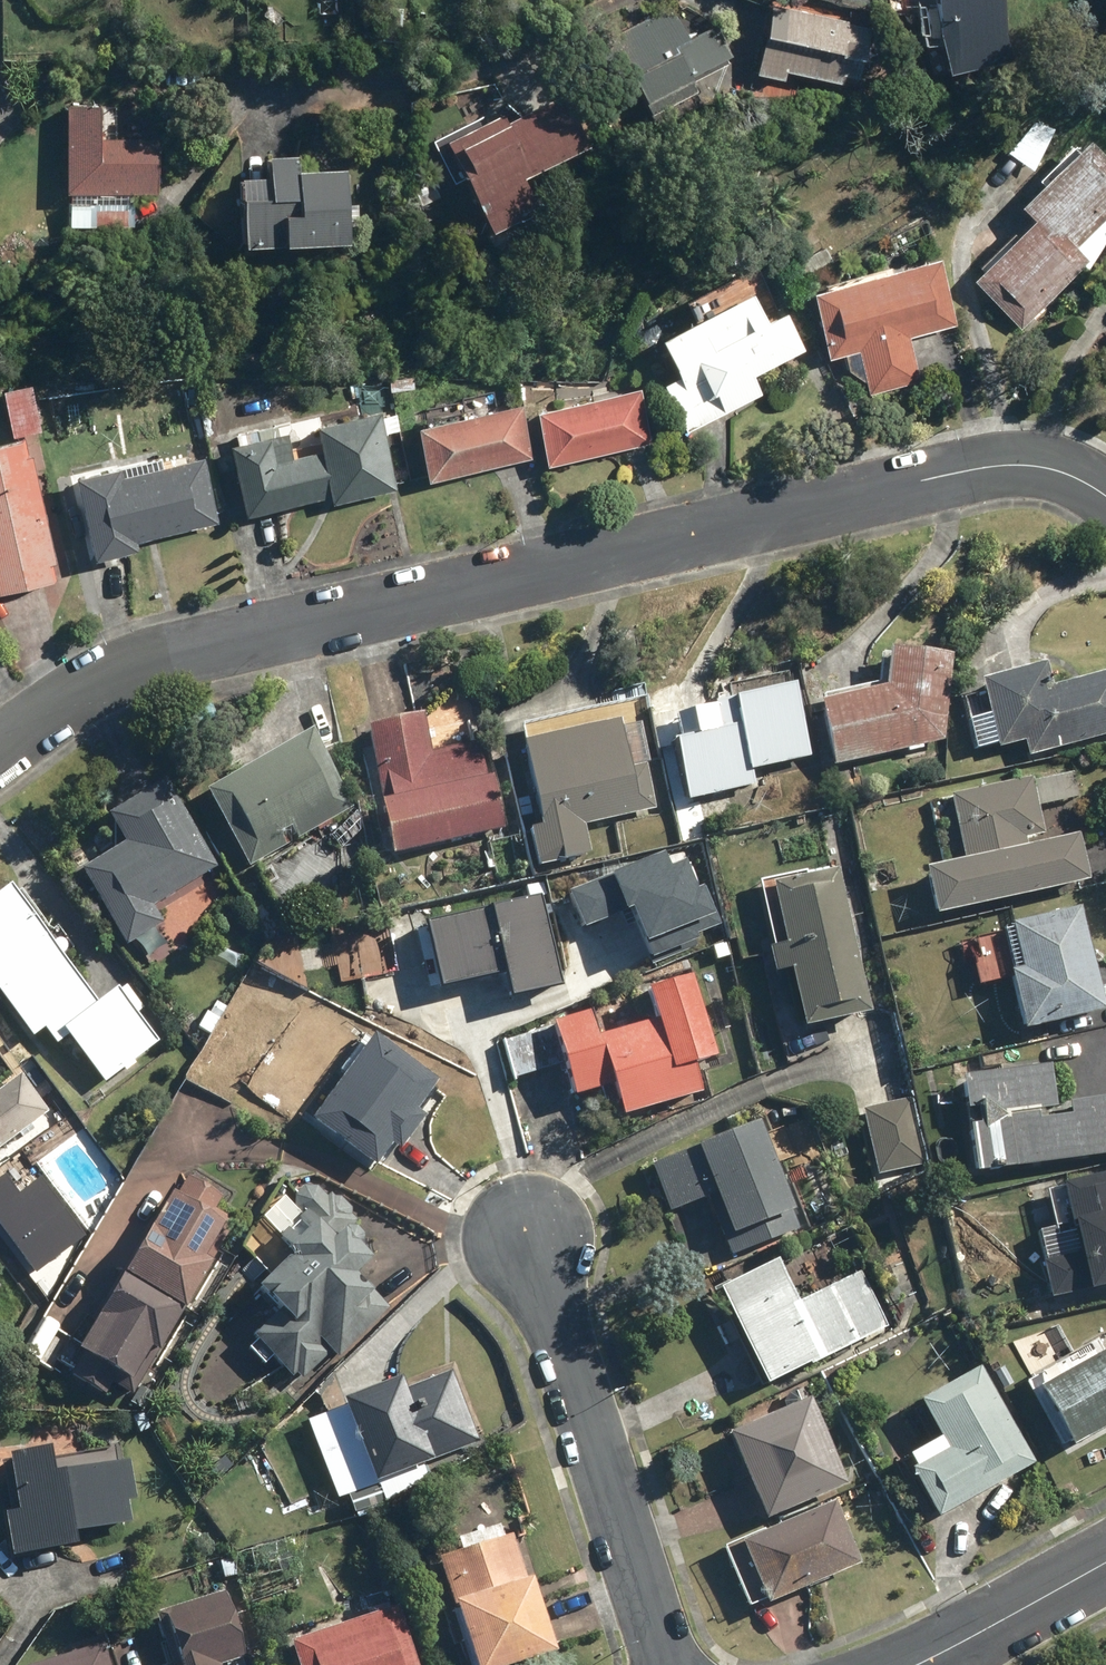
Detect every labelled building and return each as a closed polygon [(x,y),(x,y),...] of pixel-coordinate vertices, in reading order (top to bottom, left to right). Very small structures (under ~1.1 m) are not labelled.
[(1007,0),(928,0),(946,71),(1020,52),(1007,0)] [(769,3),(757,76),(786,81),(787,71),(858,83),(869,19),(769,3)] [(581,77),(622,57),(654,124),(699,102),(686,74),(729,53),(715,21),(684,36),(670,5),(569,53),(581,77)] [(534,207),(520,175),(585,146),(566,101),(512,124),(509,118),(458,140),(469,167),(462,170),(487,228),(534,207)] [(120,105),(56,103),(55,128),(66,128),(65,189),(68,189),(67,224),(154,227),(157,138),(119,137),(120,105)] [(970,276),(1018,328),(1093,260),(1078,245),(1105,220),(1105,150),(1089,131),(1013,199),(1032,220),(970,276)] [(240,174),(239,245),(283,245),(283,242),(342,243),(343,167),(295,167),(295,155),(267,155),(268,194),(257,194),(257,175),(240,174)] [(809,292),(828,359),(858,351),(870,394),(923,379),(910,336),(957,323),(938,255),(809,292)] [(658,336),(676,375),(660,382),(683,432),(762,395),(752,373),(803,350),(783,309),(766,317),(754,291),(658,336)] [(0,389),(0,415),(5,435),(42,426),(32,382),(0,389)] [(638,386),(534,410),(547,468),(651,445),(638,386)] [(525,426),(519,401),(496,407),(492,391),(409,412),(427,483),(522,459),(515,428),(525,426)] [(294,452),(289,430),(229,443),(245,513),(328,495),(330,505),(398,490),(380,410),(315,424),(320,447),(294,452)] [(0,441),(0,592),(57,579),(26,435),(0,441)] [(135,539),(218,523),(205,458),(161,466),(160,458),(70,476),(87,559),(137,549),(135,539)] [(826,764),(944,741),(951,655),(887,647),(882,689),(815,701),(826,764)] [(1047,685),(1042,662),(978,678),(984,701),(965,706),(976,751),(1026,739),(1030,755),(1105,737),(1105,671),(1047,685)] [(813,756),(794,685),(710,708),(715,724),(668,736),(686,803),(756,784),(753,772),(813,756)] [(648,767),(639,720),(619,724),(616,708),(520,727),(539,823),(529,825),(537,868),(591,857),(585,824),(648,812),(640,769),(648,767)] [(428,752),(418,713),(364,726),(383,803),(376,804),(389,856),(504,828),(483,739),(428,752)] [(313,730),(202,788),(245,870),(356,811),(313,730)] [(929,802),(943,863),(920,868),(932,920),(1086,885),(1075,833),(1045,840),(1031,779),(929,802)] [(218,868),(185,810),(173,816),(168,808),(135,826),(140,835),(78,869),(123,949),(166,925),(154,904),(218,868)] [(697,839),(622,857),(624,866),(573,878),(584,920),(634,908),(644,948),(719,930),(697,839)] [(783,944),(766,948),(773,978),(790,975),(801,1029),(868,1015),(837,867),(770,881),(783,944)] [(159,1044),(115,986),(93,1003),(6,885),(0,889),(0,998),(31,1040),(43,1031),(48,1037),(60,1028),(103,1086),(159,1044)] [(423,925),(438,988),(501,973),(507,999),(559,986),(538,897),(423,925)] [(1007,925),(1008,931),(959,942),(970,989),(1009,980),(1020,1033),(1101,1015),(1078,909),(1007,925)] [(586,1013),(549,1023),(562,1066),(572,1100),(611,1089),(620,1120),(703,1095),(694,1064),(716,1058),(691,973),(642,988),(652,1021),(593,1039),(586,1013)] [(562,1066),(549,1023),(501,1038),(513,1080),(562,1066)] [(417,1110),(439,1081),(375,1032),(309,1119),(374,1168),(388,1149),(396,1155),(425,1117),(417,1110)] [(1049,1063),(957,1078),(973,1176),(1105,1154),(1105,1094),(1055,1102),(1049,1063)] [(49,1112),(21,1075),(0,1091),(0,1149),(49,1112)] [(914,1095),(858,1108),(874,1178),(930,1165),(914,1095)] [(768,1122),(654,1162),(669,1206),(708,1193),(729,1252),(805,1225),(768,1122)] [(1089,1293),(1105,1289),(1105,1172),(1061,1183),(1071,1221),(1037,1229),(1055,1296),(1088,1287),(1089,1293)] [(138,1387),(210,1260),(199,1254),(222,1213),(213,1208),(222,1193),(187,1173),(175,1195),(168,1191),(76,1352),(138,1387)] [(335,1359),(388,1309),(354,1274),(370,1259),(356,1245),(364,1237),(354,1227),(364,1217),(339,1190),(331,1197),(310,1175),(285,1200),(297,1213),(271,1238),(286,1253),(248,1290),(277,1320),(254,1343),(295,1385),(329,1352),(335,1359)] [(796,1301),(775,1260),(716,1289),(765,1386),(886,1326),(858,1270),(796,1301)] [(1105,1417),(1105,1339),(1024,1384),(1057,1444),(1105,1417)] [(981,1367),(915,1401),(942,1452),(907,1470),(933,1521),(1034,1469),(981,1367)] [(352,1404),(313,1418),(342,1494),(351,1491),(359,1513),(432,1486),(422,1460),(483,1438),(457,1370),(407,1389),(402,1377),(349,1396),(352,1404)] [(805,1396),(724,1434),(765,1523),(847,1485),(805,1396)] [(7,1558),(73,1547),(71,1535),(130,1525),(126,1502),(137,1500),(130,1457),(107,1461),(105,1449),(49,1458),(46,1443),(5,1449),(16,1512),(0,1514),(0,1515),(7,1558)] [(834,1498),(735,1542),(764,1609),(863,1564),(834,1498)] [(536,1579),(525,1540),(514,1543),(511,1532),(435,1554),(467,1664),(524,1664),(554,1656),(531,1580),(536,1579)] [(245,1658),(225,1592),(153,1614),(169,1664),(224,1664),(245,1658)] [(373,1611),(285,1642),(293,1664),(408,1664),(399,1641),(386,1646),(373,1611)] [(25,1664),(109,1664),(104,1646),(25,1664)]
